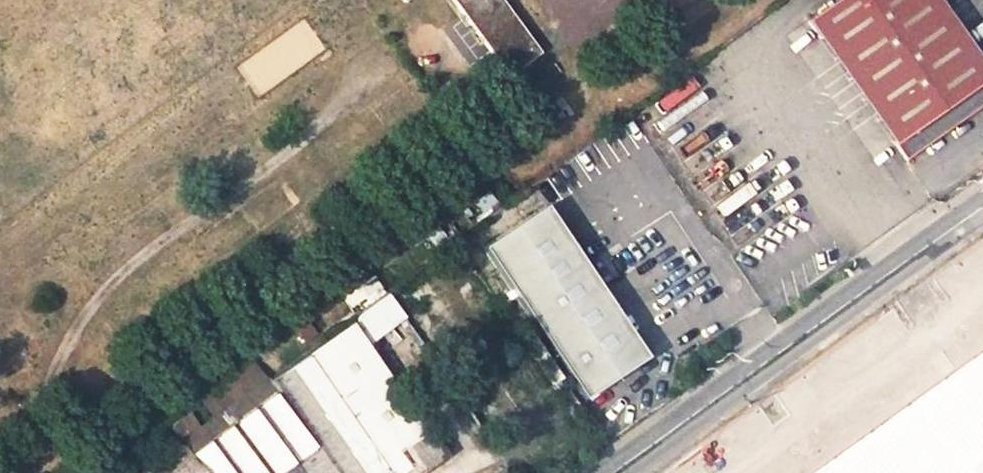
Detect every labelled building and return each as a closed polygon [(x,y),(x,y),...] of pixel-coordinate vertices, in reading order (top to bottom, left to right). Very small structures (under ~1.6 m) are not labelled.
[(509,74),(541,50),(504,0),(452,0),(509,74)] [(569,46),(619,15),(618,1),(639,0),(541,0),(569,46)] [(910,167),(982,112),(982,68),(930,0),(832,0),(800,24),(910,167)] [(483,240),(573,400),(645,360),(638,348),(632,351),(549,203),(483,240)] [(887,289),(917,337),(982,295),(982,228),(887,289)] [(352,311),(382,288),(371,274),(341,298),(352,311)] [(302,350),(389,472),(402,472),(446,446),(354,312),(302,350)] [(302,350),(135,472),(389,472),(302,350)] [(810,472),(982,472),(982,350),(810,472)]
